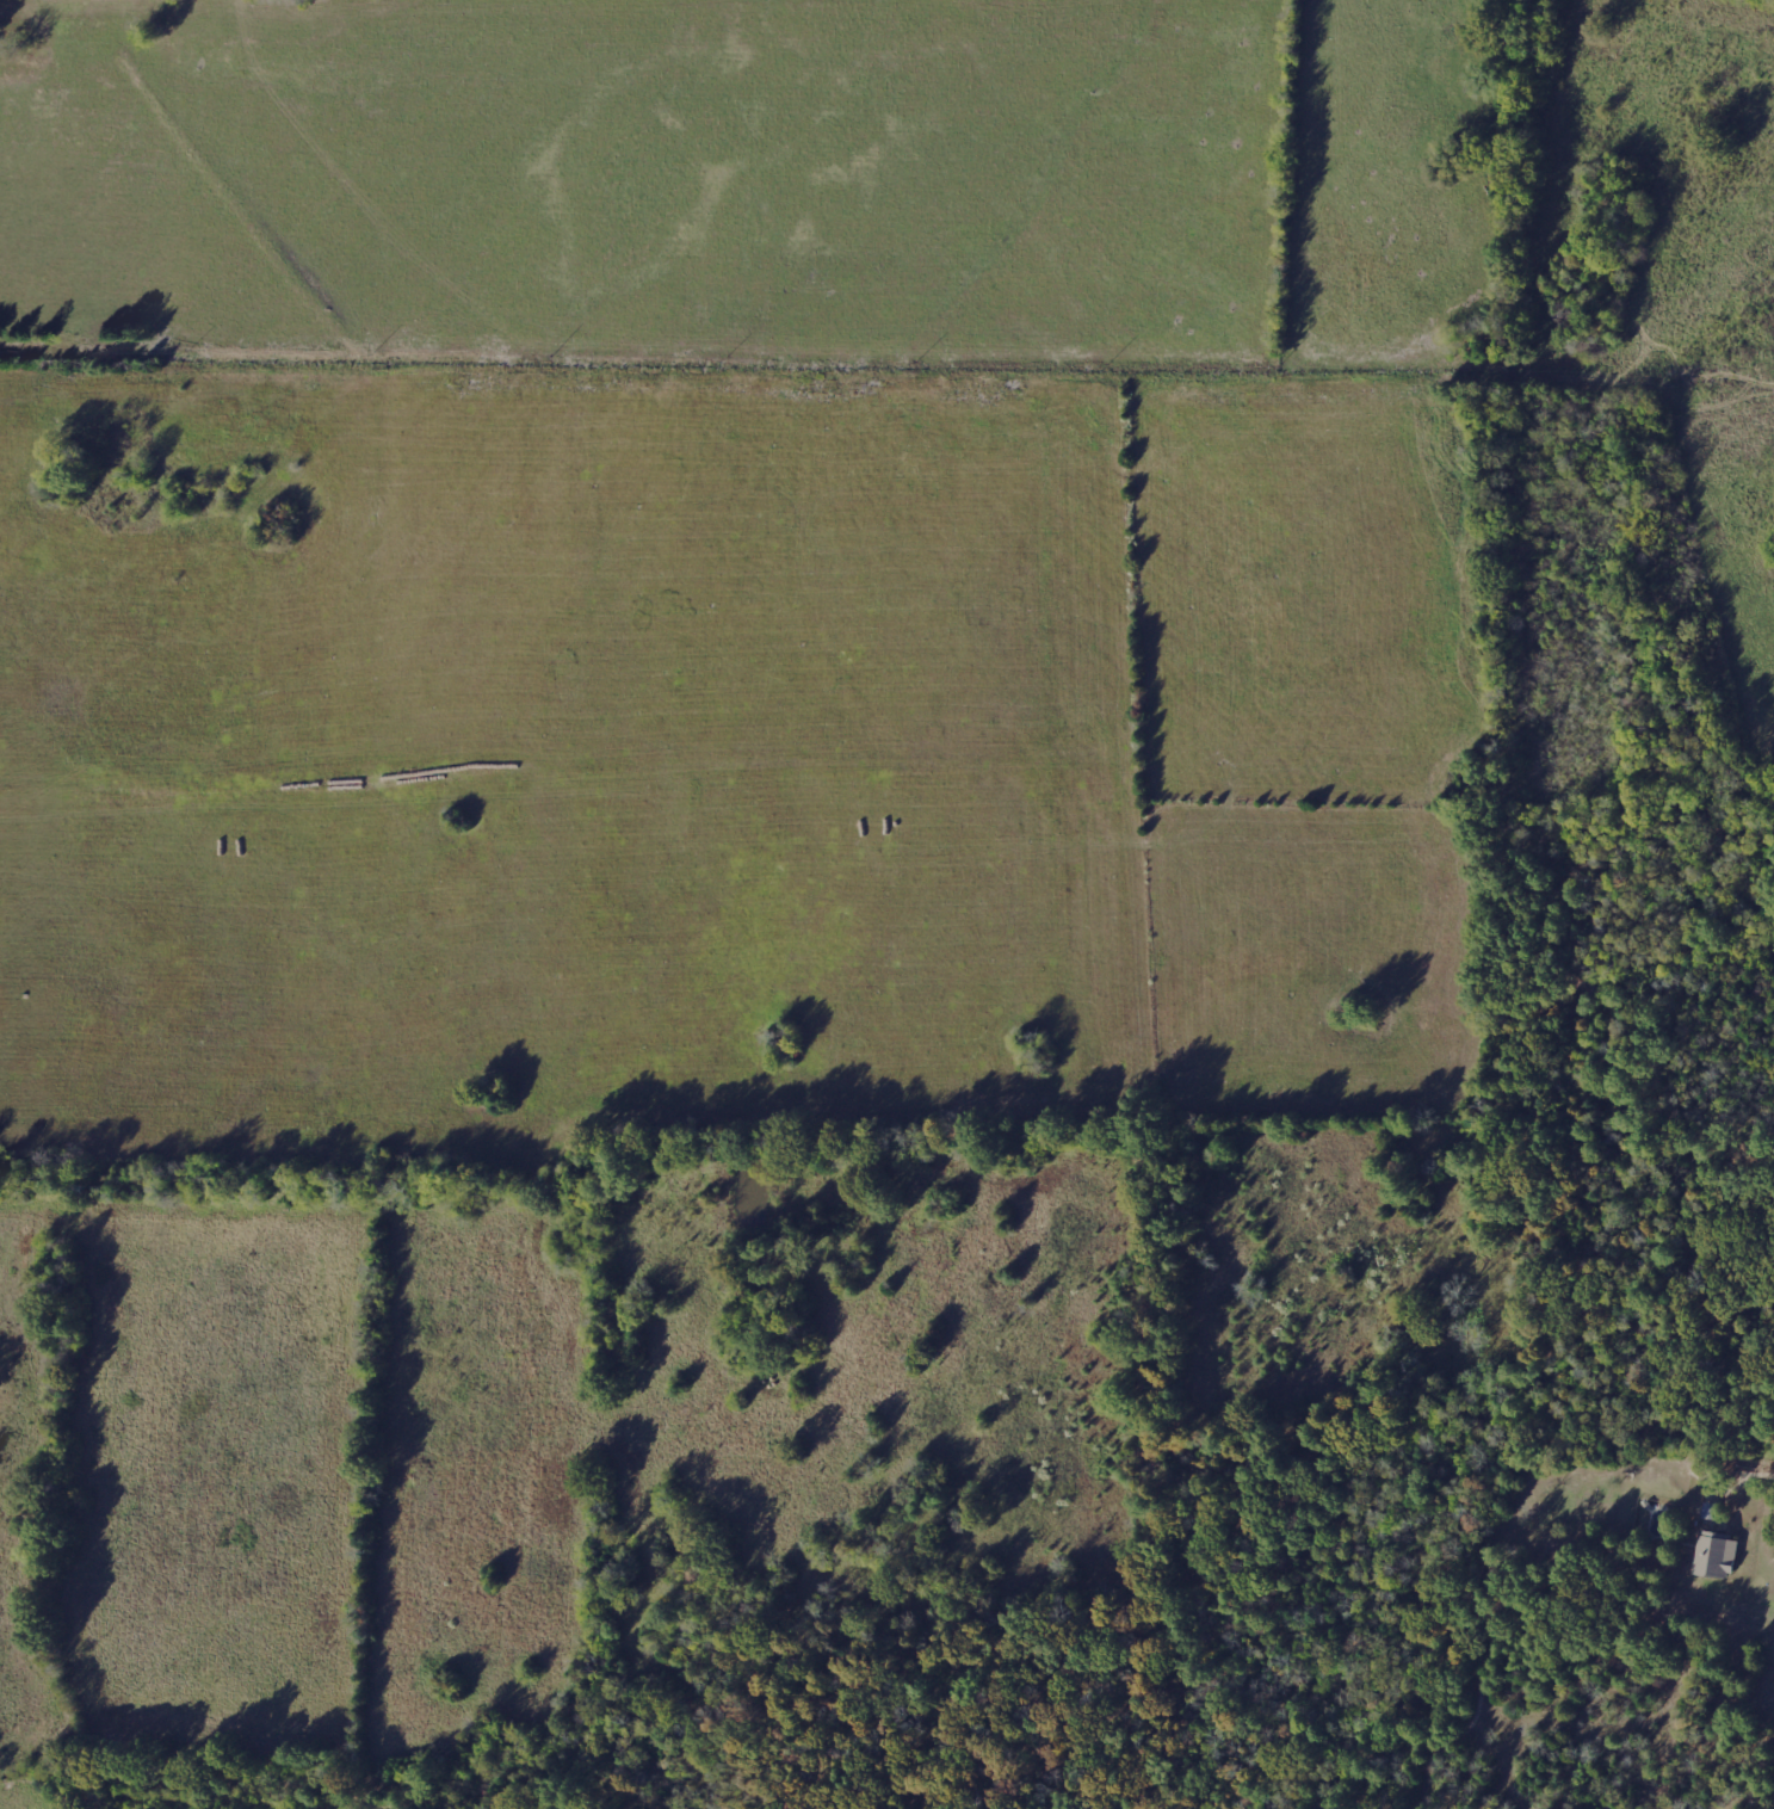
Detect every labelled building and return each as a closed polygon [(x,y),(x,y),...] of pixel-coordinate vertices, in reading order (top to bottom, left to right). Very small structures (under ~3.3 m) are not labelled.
[(1738,1538),(1713,1534),(1713,1537),(1700,1535),(1694,1574),(1732,1580),(1738,1538)]
